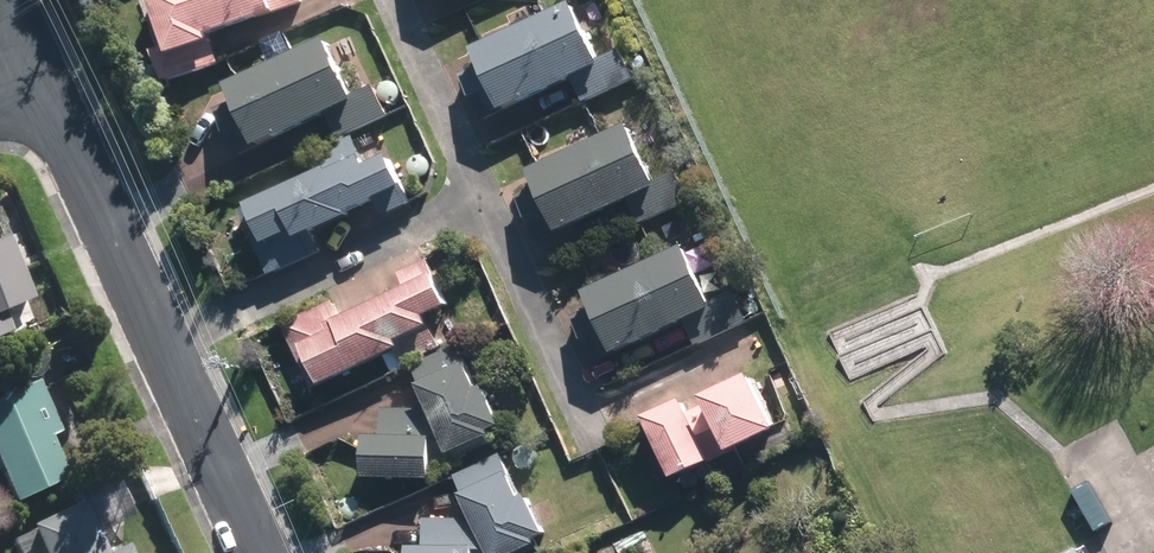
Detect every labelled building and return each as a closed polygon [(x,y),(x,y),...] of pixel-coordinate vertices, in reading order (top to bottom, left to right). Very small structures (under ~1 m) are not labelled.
[(169,42),(295,0),(155,0),(169,42)] [(594,59),(569,8),(479,53),(486,67),(467,77),(485,113),(594,59)] [(205,35),(159,51),(168,76),(214,60),(205,35)] [(349,98),(325,46),(234,88),(240,101),(223,109),(241,148),(349,98)] [(628,77),(617,55),(578,74),(589,97),(628,77)] [(386,115),(374,90),(330,111),(342,136),(386,115)] [(652,182),(626,128),(535,173),(542,187),(524,196),(543,236),(652,182)] [(329,170),(243,209),(270,269),(316,249),(304,224),(395,183),(383,157),(365,165),(353,140),(322,154),(329,170)] [(687,199),(675,175),(633,194),(645,219),(687,199)] [(403,186),(380,196),(386,211),(409,200),(403,186)] [(14,318),(18,327),(49,314),(41,295),(26,302),(0,241),(0,324),(14,318)] [(708,303),(683,249),(591,290),(600,311),(578,320),(594,354),(708,303)] [(330,302),(286,323),(315,382),(393,344),(391,339),(427,321),(421,310),(442,299),(424,264),(404,274),(409,285),(339,319),(330,302)] [(744,322),(732,295),(687,316),(699,342),(744,322)] [(436,346),(427,327),(396,342),(405,361),(436,346)] [(429,435),(443,435),(449,448),(489,431),(486,424),(495,420),(482,389),(477,392),(460,352),(415,371),(432,410),(387,409),(387,437),(368,436),(367,472),(428,473),(429,435)] [(682,402),(650,417),(675,470),(772,425),(750,376),(707,396),(712,406),(689,416),(682,402)] [(0,396),(0,456),(15,490),(59,471),(42,431),(54,426),(34,381),(0,396)] [(458,476),(478,520),(428,520),(428,548),(411,548),(411,552),(469,552),(469,544),(489,544),(493,552),(500,552),(532,539),(530,532),(537,529),(523,498),(515,501),(497,459),(458,476)] [(31,523),(45,552),(101,552),(76,501),(31,523)]
